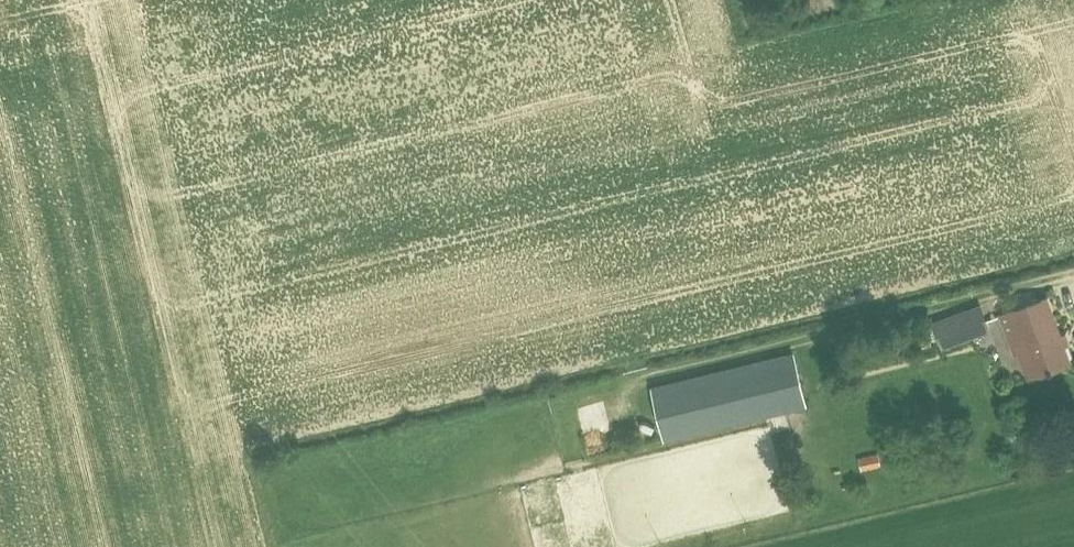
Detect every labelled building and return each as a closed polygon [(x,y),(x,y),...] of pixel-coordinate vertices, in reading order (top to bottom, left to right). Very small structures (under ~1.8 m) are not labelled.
[(1027,349),(1037,374),(1070,362),(1060,334),(1046,299),(1001,316),(1015,353),(1027,349)] [(980,305),(933,322),(943,349),(990,331),(980,305)] [(663,442),(807,407),(795,352),(651,386),(663,442)] [(861,471),(881,466),(879,452),(858,457),(861,471)]
